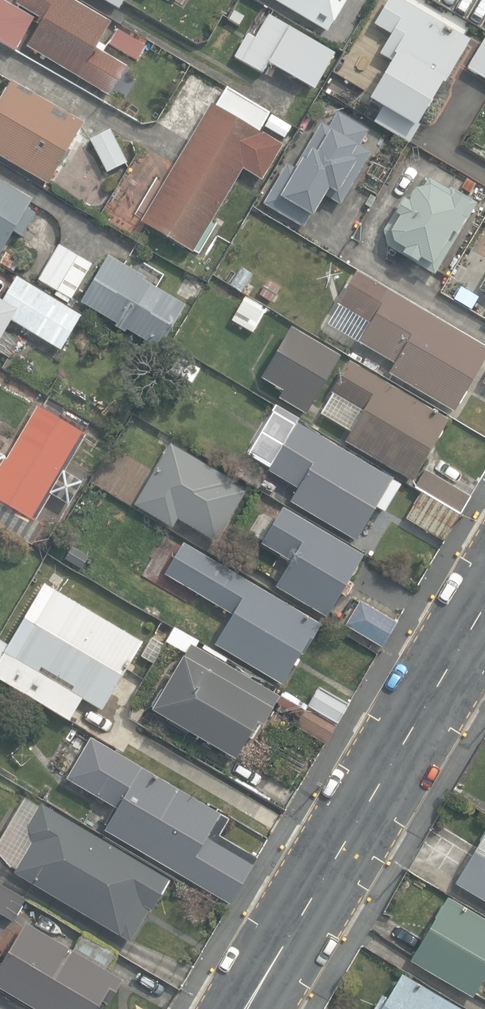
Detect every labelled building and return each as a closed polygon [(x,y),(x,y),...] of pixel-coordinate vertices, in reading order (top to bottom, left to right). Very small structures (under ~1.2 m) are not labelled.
[(17,51),(35,19),(3,0),(0,0),(0,41),(17,51)] [(110,97),(128,68),(103,53),(106,48),(100,44),(112,24),(72,0),(19,0),(17,5),(40,19),(37,24),(40,25),(27,47),(110,97)] [(120,11),(127,0),(102,0),(120,11)] [(327,31),(345,0),(274,0),(327,31)] [(469,35),(410,0),(385,0),(374,19),(390,29),(378,49),(390,56),(367,94),(381,102),(372,117),(408,138),(419,120),(415,118),(440,77),(443,78),(469,35)] [(238,27),(244,17),(233,11),(228,21),(238,27)] [(269,62),(315,88),(335,53),(269,15),(256,39),(248,34),(235,57),(263,73),(269,62)] [(109,43),(139,61),(147,47),(117,29),(109,43)] [(484,33),(464,67),(484,79),(484,33)] [(48,183),(84,123),(12,81),(0,101),(0,155),(48,183)] [(268,110),(224,83),(212,103),(208,100),(138,221),(145,225),(136,240),(154,251),(164,234),(190,250),(242,166),(260,177),(281,143),(256,128),(268,110)] [(263,205),(304,228),(322,196),(340,206),(371,152),(360,146),(369,130),(338,112),(329,127),(321,122),(294,167),(287,163),(263,205)] [(92,138),(108,171),(126,162),(110,129),(92,138)] [(118,183),(124,172),(118,168),(112,180),(118,183)] [(389,248),(436,275),(478,203),(451,186),(449,190),(429,178),(424,186),(413,189),(406,201),(402,198),(383,230),(389,248)] [(472,194),(476,186),(463,178),(459,187),(472,194)] [(14,231),(22,236),(35,213),(27,208),(33,199),(0,180),(0,255),(14,231)] [(72,299),(92,264),(59,244),(37,280),(56,291),(54,295),(68,303),(70,298),(72,299)] [(21,261),(7,253),(1,264),(15,272),(21,261)] [(127,328),(160,348),(185,305),(143,280),(145,277),(109,256),(82,301),(117,322),(115,325),(126,331),(127,328)] [(454,412),(484,359),(484,346),(355,269),(335,303),(338,305),(327,324),(395,364),(390,374),(454,412)] [(476,285),(484,290),(484,269),(476,285)] [(8,359),(19,340),(3,331),(10,320),(61,350),(81,316),(16,277),(2,302),(0,301),(0,354),(8,359)] [(259,295),(271,303),(281,288),(268,280),(259,295)] [(477,292),(460,282),(453,295),(470,304),(477,292)] [(232,320),(253,333),(265,312),(244,300),(232,320)] [(306,415),(340,356),(290,327),(260,378),(282,392),(278,398),(306,415)] [(200,368),(179,355),(170,370),(191,383),(200,368)] [(342,439),(409,478),(445,417),(346,359),(328,389),(330,390),(318,411),(348,429),(342,439)] [(32,546),(45,525),(36,520),(51,495),(69,505),(83,482),(65,471),(87,434),(39,406),(7,458),(0,453),(0,526),(32,546)] [(290,501),(356,540),(376,507),(384,511),(399,485),(392,481),(393,479),(297,421),(268,470),(298,487),(290,501)] [(249,488),(170,444),(133,505),(172,527),(176,519),(216,543),(249,488)] [(469,495),(422,467),(412,485),(420,489),(404,517),(443,539),(469,495)] [(277,586),(326,615),(362,555),(283,508),(262,543),(292,560),(277,586)] [(304,654),(321,625),(182,544),(163,576),(231,615),(214,645),(281,684),(300,652),(304,654)] [(80,570),(87,557),(70,547),(63,560),(80,570)] [(69,719),(83,697),(103,709),(143,642),(55,590),(19,651),(10,646),(6,652),(0,649),(0,678),(69,719)] [(347,624),(383,646),(397,623),(361,601),(347,624)] [(182,650),(190,637),(175,628),(173,631),(176,633),(170,643),(182,650)] [(141,656),(153,663),(164,643),(152,637),(141,656)] [(261,727),(279,697),(188,644),(181,655),(182,656),(151,710),(235,760),(256,724),(261,727)] [(347,704),(319,688),(309,706),(304,704),(292,726),(325,744),(347,704)] [(136,723),(144,710),(133,704),(130,710),(130,719),(136,723)] [(105,829),(230,903),(258,857),(220,835),(229,819),(92,737),(68,778),(115,806),(105,823),(108,825),(105,829)] [(172,881),(41,804),(28,826),(34,841),(15,874),(131,942),(150,910),(154,912),(172,881)] [(455,884),(484,902),(484,832),(455,884)] [(6,888),(0,884),(0,913),(13,920),(25,899),(6,888)] [(472,991),(484,968),(484,915),(446,892),(410,955),(472,991)] [(37,1008),(98,1008),(103,1000),(109,1003),(123,980),(106,970),(116,953),(84,933),(73,951),(25,922),(0,965),(0,987),(37,1008)] [(402,973),(388,997),(383,994),(374,1008),(375,1008),(462,1008),(402,973)]
